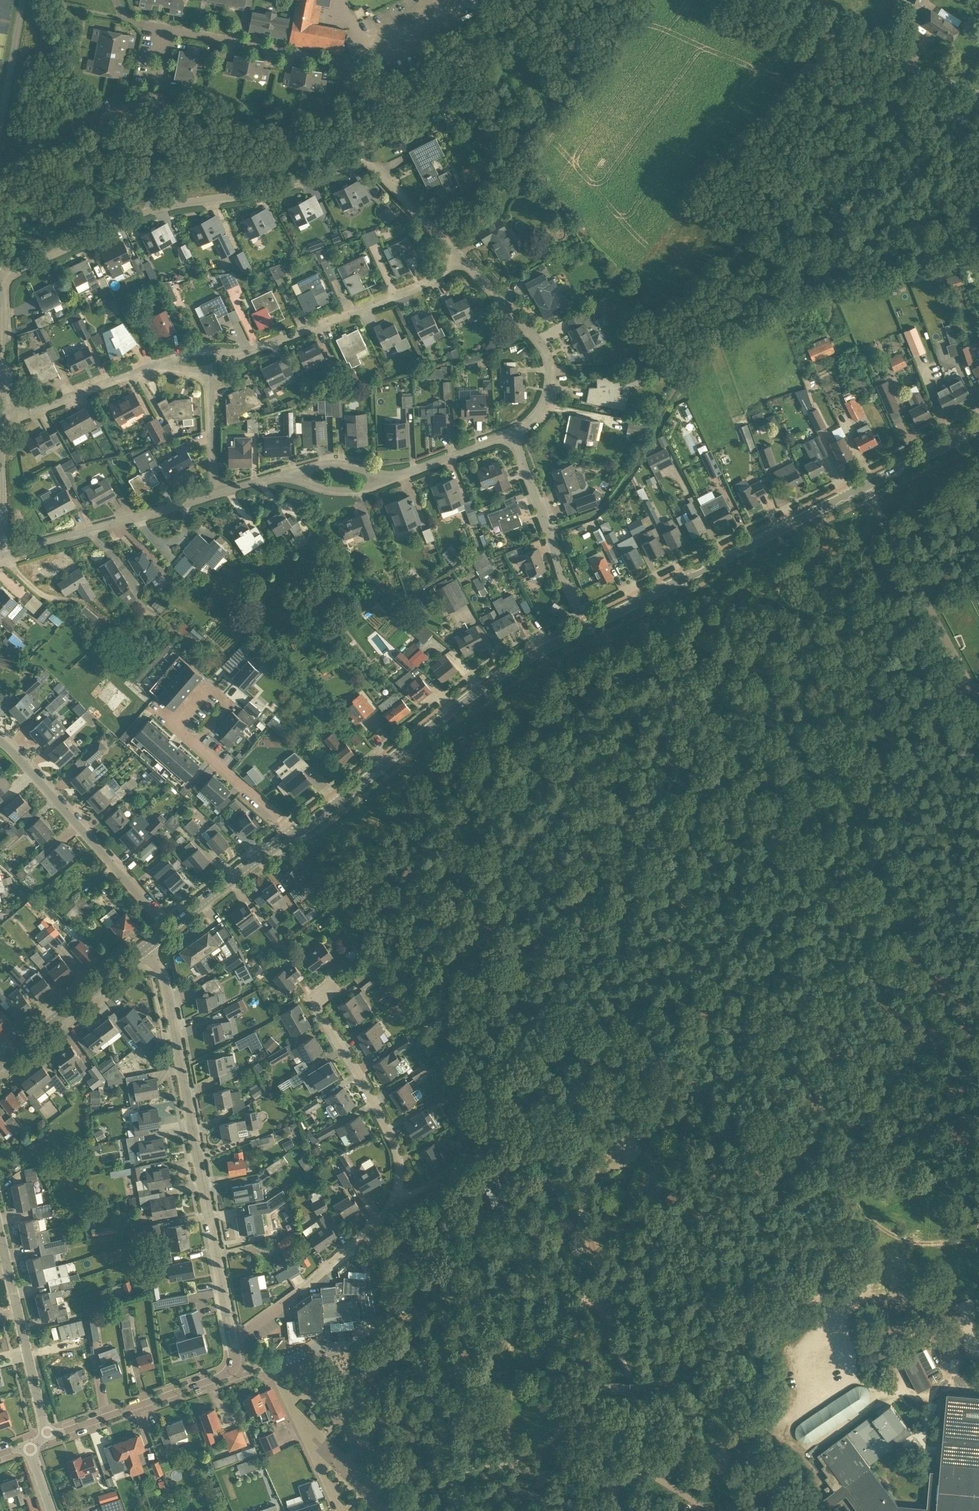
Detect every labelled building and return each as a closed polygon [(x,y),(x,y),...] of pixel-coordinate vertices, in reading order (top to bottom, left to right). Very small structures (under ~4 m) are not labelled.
[(140,1),(147,2),(146,8),(151,9),(152,3),(159,5),(160,0),(140,0),(140,1)] [(163,5),(171,7),(169,13),(174,14),(175,8),(183,9),(185,0),(164,0),(163,5)] [(289,43),(341,53),(346,29),(318,24),(322,3),(328,5),(329,0),(297,0),(294,19),(290,39),(289,43)] [(921,23),(951,42),(959,28),(929,9),(921,23)] [(248,31),(290,39),(294,19),(289,19),(289,21),(275,18),(276,14),(267,13),(266,16),(252,14),(253,12),(252,11),(248,31)] [(96,51),(111,53),(115,31),(101,29),(99,36),(93,35),(92,40),(98,41),(96,51)] [(129,34),(115,31),(111,53),(119,55),(120,53),(126,54),(127,47),(133,48),(134,43),(128,42),(129,34)] [(199,54),(191,52),(192,46),(188,45),(187,51),(179,50),(177,64),(196,68),(199,54)] [(107,75),(111,53),(96,51),(95,59),(89,58),(88,63),(94,64),(92,72),(107,75)] [(119,57),(119,55),(111,53),(107,75),(121,77),(123,70),(129,71),(130,66),(124,65),(125,58),(119,57)] [(246,77),(250,57),(235,54),(234,62),(228,60),(227,65),(233,66),(231,74),(246,77)] [(263,67),(264,60),(250,57),(246,77),(260,80),(262,72),(268,73),(269,68),(263,67)] [(194,83),(196,68),(177,64),(174,79),(181,80),(180,86),(185,87),(186,81),(194,83)] [(304,88),(307,68),(293,65),(292,73),(285,71),(284,76),(291,77),(289,85),(304,88)] [(320,78),(322,71),(307,68),(304,88),(318,91),(319,83),(326,84),(326,79),(320,78)] [(448,105),(453,114),(462,110),(457,100),(448,105)] [(436,138),(409,151),(417,166),(428,188),(436,184),(439,189),(452,182),(447,171),(439,175),(429,155),(442,149),(436,138)] [(335,192),(343,209),(361,200),(363,203),(370,200),(362,185),(356,188),(354,183),(335,192)] [(289,208),(298,225),(322,213),(317,201),(311,204),(308,199),(289,208)] [(397,215),(388,206),(383,210),(388,215),(384,219),(388,223),(397,215)] [(242,220),(250,237),(275,225),(269,213),(263,216),(261,211),(242,220)] [(200,244),(213,238),(223,256),(234,251),(219,220),(213,223),(211,218),(192,227),(200,244)] [(491,240),(501,259),(510,254),(518,249),(499,218),(487,225),(478,230),(486,243),(491,240)] [(142,235),(151,252),(176,240),(170,228),(164,231),(161,226),(142,235)] [(338,232),(331,234),(334,243),(341,241),(338,232)] [(368,232),(362,234),(368,246),(374,244),(368,232)] [(406,259),(417,254),(408,237),(388,246),(393,257),(388,260),(392,268),(396,277),(411,270),(406,259)] [(101,252),(114,277),(124,272),(120,263),(131,258),(123,241),(101,252)] [(192,255),(187,243),(181,246),(187,258),(192,255)] [(316,250),(322,264),(328,261),(322,248),(316,250)] [(232,256),(240,271),(252,269),(243,251),(232,256)] [(343,278),(351,295),(365,288),(360,277),(371,272),(363,255),(343,264),(348,275),(343,278)] [(131,261),(134,267),(137,273),(144,270),(138,257),(131,261)] [(90,286),(92,289),(100,285),(87,258),(67,268),(79,292),(90,286)] [(281,263),(269,267),(276,280),(282,277),(281,276),(286,274),(281,263)] [(155,271),(149,275),(153,284),(159,280),(155,271)] [(918,271),(909,274),(912,283),(921,279),(918,271)] [(219,274),(226,290),(239,283),(233,272),(219,274)] [(297,295),(301,303),(305,312),(319,306),(330,301),(326,290),(321,280),(317,272),(297,282),(302,293),(297,295)] [(526,283),(530,291),(531,290),(539,305),(538,305),(545,318),(561,310),(554,297),(552,298),(548,290),(556,286),(553,279),(548,281),(544,273),(526,283)] [(945,278),(947,289),(963,284),(960,273),(945,278)] [(70,300),(60,281),(48,287),(45,288),(43,284),(31,289),(34,295),(25,300),(31,314),(55,303),(57,307),(70,300)] [(161,282),(171,302),(177,299),(168,281),(161,282)] [(108,284),(101,288),(108,302),(115,298),(108,284)] [(251,299),(257,310),(251,313),(260,330),(274,323),(268,312),(280,307),(271,289),(251,299)] [(205,315),(200,318),(204,326),(208,335),(222,328),(217,317),(228,312),(220,295),(200,304),(205,315)] [(122,297),(105,303),(109,314),(126,308),(122,297)] [(445,300),(450,309),(456,322),(467,316),(470,321),(473,320),(482,316),(477,306),(471,309),(466,297),(454,303),(452,297),(445,300)] [(578,327),(569,332),(573,339),(571,340),(574,346),(576,345),(580,352),(604,340),(600,332),(591,337),(582,320),(592,315),(591,314),(604,307),(601,301),(572,316),(578,327)] [(152,331),(157,340),(176,331),(166,309),(146,318),(152,331)] [(421,338),(433,333),(436,340),(444,336),(441,328),(439,329),(432,314),(420,319),(417,314),(411,317),(421,338)] [(71,323),(75,331),(78,330),(83,340),(90,337),(81,318),(71,323)] [(106,340),(110,356),(122,353),(137,343),(123,323),(104,332),(108,339),(106,340)] [(374,327),(384,348),(394,343),(398,352),(411,346),(406,336),(402,339),(394,323),(383,329),(380,324),(374,327)] [(40,328),(37,329),(43,342),(51,339),(44,326),(40,328)] [(903,331),(914,357),(924,352),(913,327),(903,331)] [(358,328),(336,339),(347,362),(349,361),(352,367),(361,362),(356,353),(367,348),(358,328)] [(951,330),(946,332),(950,344),(956,342),(951,330)] [(808,350),(814,362),(835,352),(830,340),(808,350)] [(317,342),(298,351),(305,366),(306,366),(307,369),(315,365),(313,362),(324,357),(317,342)] [(66,356),(74,371),(82,367),(82,366),(94,360),(95,360),(88,345),(66,356)] [(958,349),(963,366),(972,363),(966,346),(958,349)] [(39,352),(24,359),(31,373),(32,372),(35,378),(34,378),(36,381),(38,384),(50,378),(50,379),(54,377),(52,374),(57,371),(52,361),(59,358),(54,347),(49,349),(49,350),(40,354),(39,352)] [(457,348),(445,353),(448,360),(460,355),(457,348)] [(479,354),(464,359),(466,364),(481,360),(479,354)] [(901,354),(889,360),(892,366),(904,360),(901,354)] [(327,365),(332,375),(343,370),(338,360),(327,365)] [(277,361),(262,368),(267,379),(269,378),(274,389),(295,379),(289,366),(282,370),(277,361)] [(501,367),(502,375),(505,375),(505,390),(506,400),(524,399),(524,389),(522,389),(521,374),(517,375),(516,366),(501,367)] [(345,374),(353,389),(362,384),(354,369),(345,374)] [(373,375),(378,382),(386,377),(380,369),(373,375)] [(597,378),(597,387),(589,387),(587,402),(596,404),(625,409),(630,386),(639,385),(638,375),(597,378)] [(959,375),(946,382),(957,401),(958,402),(964,399),(963,398),(970,394),(964,383),(959,375)] [(231,401),(226,403),(227,424),(241,420),(237,413),(260,402),(248,377),(235,384),(238,389),(228,394),(231,401)] [(885,381),(875,385),(888,413),(898,409),(886,380),(885,381)] [(443,382),(444,400),(452,399),(451,382),(443,382)] [(946,382),(934,388),(938,397),(937,397),(943,408),(957,401),(946,382)] [(806,388),(795,391),(802,406),(810,402),(806,388)] [(308,389),(301,392),(305,402),(313,400),(308,389)] [(402,408),(413,407),(413,391),(401,391),(402,408)] [(110,405),(120,423),(144,410),(134,392),(111,405),(110,405)] [(911,396),(907,398),(913,408),(909,410),(911,414),(916,422),(931,415),(926,406),(924,402),(918,392),(911,395),(911,396)] [(471,395),(471,398),(461,399),(462,407),(462,417),(474,416),(474,419),(482,419),(482,409),(486,409),(485,399),(485,394),(471,395)] [(166,398),(158,402),(167,419),(176,414),(182,413),(184,425),(193,424),(193,417),(191,398),(174,399),(169,402),(166,398)] [(845,403),(854,421),(865,416),(856,398),(845,403)] [(334,416),(333,399),(324,399),(325,416),(334,416)] [(342,399),(333,399),(334,416),(342,416),(342,399)] [(435,435),(447,431),(446,421),(446,413),(440,413),(439,404),(439,399),(427,404),(427,405),(425,405),(420,407),(421,410),(422,418),(428,417),(428,436),(432,436),(432,434),(435,434),(435,435)] [(62,421),(72,439),(96,426),(86,408),(62,421)] [(688,408),(682,410),(686,419),(692,416),(688,408)] [(806,415),(815,432),(824,427),(816,410),(806,415)] [(285,436),(264,437),(265,446),(265,455),(289,454),(289,438),(294,438),(292,411),(283,412),(285,436)] [(752,416),(755,422),(765,418),(762,412),(752,416)] [(365,444),(365,428),(367,428),(366,414),(346,414),(346,435),(347,445),(365,444)] [(564,442),(577,445),(579,436),(595,440),(599,421),(570,415),(564,442)] [(758,429),(769,425),(773,432),(780,429),(774,415),(755,422),(758,429)] [(258,416),(247,419),(248,432),(258,432),(258,416)] [(165,432),(162,427),(157,418),(144,424),(156,444),(170,440),(165,432)] [(316,419),(316,422),(302,423),(303,447),(313,446),(313,444),(327,443),(326,419),(316,419)] [(627,434),(641,436),(648,425),(630,421),(627,434)] [(399,443),(407,443),(406,422),(385,423),(386,446),(399,446),(399,443)] [(169,423),(162,427),(165,432),(172,428),(169,423)] [(854,438),(861,451),(877,442),(868,423),(857,429),(860,435),(854,438)] [(90,432),(93,438),(102,433),(99,428),(90,432)] [(27,440),(35,455),(54,444),(46,430),(27,440)] [(850,456),(852,455),(843,436),(837,439),(834,434),(828,437),(831,442),(830,442),(839,461),(846,458),(847,459),(851,457),(850,456)] [(664,435),(658,438),(662,447),(668,444),(664,435)] [(751,435),(743,438),(747,449),(755,447),(751,436),(751,435)] [(229,447),(230,466),(251,465),(251,437),(246,437),(236,438),(236,447),(229,447)] [(819,461),(828,457),(819,437),(803,446),(812,463),(802,468),(807,481),(825,473),(819,461)] [(178,453),(159,464),(166,478),(174,474),(177,478),(183,475),(181,471),(193,464),(186,451),(190,449),(186,441),(175,448),(178,453)] [(142,472),(129,479),(137,495),(160,482),(155,473),(161,470),(148,447),(131,452),(142,472)] [(760,450),(766,467),(774,464),(768,447),(760,450)] [(646,457),(654,473),(674,463),(666,448),(646,457)] [(701,455),(712,479),(722,474),(711,451),(701,455)] [(480,479),(483,485),(494,481),(498,490),(500,489),(510,485),(505,472),(503,473),(498,461),(477,469),(480,479)] [(793,462),(773,471),(778,480),(783,477),(788,487),(802,480),(793,462)] [(51,468),(58,481),(67,476),(60,463),(51,468)] [(557,491),(561,502),(571,498),(572,498),(569,490),(579,486),(571,464),(562,467),(553,471),(560,490),(557,491)] [(646,480),(648,486),(657,483),(654,476),(646,480)] [(87,491),(80,494),(86,504),(92,500),(92,502),(93,501),(96,506),(116,495),(107,478),(86,489),(87,491)] [(432,487),(441,511),(456,505),(459,511),(465,509),(463,502),(464,502),(455,478),(432,487)] [(738,490),(747,508),(759,503),(756,497),(766,492),(760,480),(750,486),(749,485),(738,490)] [(636,490),(643,503),(649,500),(643,487),(636,490)] [(50,490),(41,495),(53,518),(75,506),(66,489),(53,496),(50,490)] [(575,500),(579,510),(598,503),(604,494),(596,489),(593,494),(575,500)] [(722,494),(700,505),(706,516),(711,514),(716,524),(731,516),(728,510),(730,509),(722,494)] [(386,504),(397,531),(420,522),(410,495),(386,504)] [(464,502),(463,502),(465,509),(471,525),(479,522),(471,499),(464,502)] [(643,503),(649,516),(653,524),(654,525),(660,521),(649,500),(643,503)] [(487,514),(490,522),(498,519),(503,532),(522,525),(518,514),(522,513),(518,502),(487,514)] [(686,511),(676,517),(680,524),(685,521),(693,536),(706,529),(698,515),(697,515),(690,502),(683,505),(686,511)] [(301,531),(303,530),(294,516),(289,520),(282,510),(267,519),(277,535),(290,527),(296,536),(290,540),(296,549),(308,542),(301,531)] [(483,511),(477,513),(480,520),(485,518),(483,511)] [(343,533),(345,539),(362,532),(365,538),(375,534),(366,512),(352,517),(352,519),(340,524),(343,533)] [(632,534),(645,528),(640,519),(628,525),(632,534)] [(663,532),(671,547),(684,541),(676,526),(675,526),(671,519),(664,522),(668,530),(663,532)] [(230,530),(245,553),(265,540),(257,527),(251,531),(245,520),(230,530)] [(599,527),(593,531),(599,542),(601,541),(605,539),(599,527)] [(655,537),(656,536),(659,535),(655,527),(651,529),(655,537)] [(422,532),(427,543),(434,540),(430,529),(422,532)] [(643,543),(650,558),(663,551),(656,536),(655,537),(651,529),(644,533),(648,540),(643,543)] [(615,534),(613,530),(612,530),(605,534),(604,534),(609,543),(618,539),(615,534)] [(199,534),(184,550),(187,552),(174,567),(184,577),(196,563),(200,567),(206,560),(218,570),(227,560),(221,555),(227,549),(214,538),(210,543),(199,534)] [(622,554),(630,568),(642,562),(635,547),(634,547),(630,540),(623,543),(627,551),(622,554)] [(505,552),(507,557),(523,551),(521,546),(505,552)] [(516,556),(519,564),(525,562),(530,575),(536,573),(545,569),(537,548),(516,556)] [(605,551),(613,565),(619,562),(611,548),(605,551)] [(143,550),(129,559),(138,574),(140,572),(147,583),(155,578),(160,575),(152,560),(150,562),(143,550)] [(484,552),(471,559),(477,569),(490,562),(488,559),(484,552)] [(455,554),(449,560),(453,565),(459,559),(455,554)] [(609,569),(610,568),(604,556),(591,563),(601,583),(613,577),(609,569)] [(110,580),(116,591),(128,584),(112,558),(98,567),(108,582),(110,580)] [(71,576),(59,583),(66,594),(78,586),(87,601),(96,595),(87,581),(88,580),(80,568),(70,574),(71,576)] [(446,579),(434,585),(434,587),(436,589),(447,584),(454,580),(453,577),(447,580),(446,579)] [(480,579),(474,582),(478,590),(484,586),(480,579)] [(447,584),(436,589),(436,590),(448,613),(459,607),(447,584)] [(354,606),(358,612),(368,605),(370,608),(378,603),(376,600),(386,593),(381,588),(354,606)] [(10,630),(15,623),(6,615),(18,602),(3,589),(0,593),(0,621),(10,630)] [(514,598),(496,608),(501,617),(509,631),(519,625),(512,614),(520,609),(514,598)] [(549,610),(555,614),(560,606),(554,602),(549,610)] [(34,612),(43,620),(51,611),(42,603),(34,612)] [(82,611),(78,616),(88,625),(92,620),(94,622),(98,617),(84,605),(80,610),(82,611)] [(494,609),(486,613),(492,622),(491,622),(499,636),(509,631),(501,617),(499,618),(494,609)] [(211,616),(214,619),(214,618),(217,620),(221,616),(215,611),(211,616)] [(53,612),(49,617),(58,625),(62,620),(53,612)] [(280,617),(284,622),(289,616),(285,612),(280,617)] [(473,650),(472,648),(483,642),(479,633),(475,626),(456,637),(461,646),(465,655),(473,650)] [(189,631),(199,638),(202,634),(192,627),(189,631)] [(13,633),(8,639),(17,646),(22,641),(13,633)] [(11,653),(17,646),(8,639),(3,634),(0,638),(0,643),(11,653)] [(248,637),(222,665),(234,675),(232,678),(245,690),(261,671),(244,656),(255,643),(248,637)] [(406,651),(403,653),(409,658),(420,648),(415,642),(405,650),(406,651)] [(389,651),(394,656),(399,650),(394,646),(389,651)] [(394,656),(409,670),(415,663),(409,658),(403,653),(400,650),(399,650),(394,656)] [(442,664),(433,670),(442,682),(457,669),(445,654),(438,659),(442,664)] [(202,675),(179,655),(150,689),(173,709),(178,704),(183,697),(192,687),(197,681),(198,681),(202,675)] [(318,663),(323,672),(338,665),(333,655),(318,663)] [(12,667),(13,661),(0,657),(0,664),(12,667)] [(413,694),(418,701),(431,690),(419,675),(423,671),(417,666),(418,666),(415,663),(409,670),(411,672),(405,677),(409,683),(403,687),(410,696),(413,694)] [(44,668),(35,676),(41,682),(50,673),(44,668)] [(25,685),(24,686),(29,692),(41,682),(35,676),(25,685)] [(60,682),(54,687),(60,694),(66,689),(66,688),(60,682)] [(66,689),(60,694),(61,694),(63,697),(69,692),(66,689)] [(378,705),(393,724),(411,710),(402,698),(400,699),(395,692),(378,705)] [(27,693),(10,708),(15,714),(14,715),(17,719),(19,718),(21,720),(24,717),(28,714),(40,704),(35,698),(33,699),(27,693)] [(46,707),(52,713),(66,700),(63,697),(61,694),(46,707)] [(352,717),(352,718),(353,720),(354,719),(356,722),(373,709),(365,699),(364,700),(360,694),(353,700),(354,702),(347,707),(352,713),(350,715),(352,717)] [(249,700),(244,706),(256,716),(261,710),(249,700)] [(233,711),(225,719),(240,732),(247,724),(249,726),(255,719),(242,708),(237,715),(233,711)] [(28,714),(24,717),(28,722),(32,719),(28,714)] [(66,729),(71,735),(87,721),(81,715),(66,729)] [(67,728),(57,717),(52,721),(48,716),(30,731),(41,744),(47,739),(51,742),(67,728)] [(267,723),(280,734),(286,727),(272,716),(267,723)] [(150,721),(148,719),(131,739),(142,749),(144,747),(172,772),(170,774),(182,784),(199,765),(198,763),(200,761),(180,743),(178,746),(170,738),(172,736),(152,718),(150,721)] [(240,732),(225,719),(218,728),(225,734),(221,739),(230,747),(235,742),(233,740),(240,732)] [(260,720),(256,724),(262,729),(266,725),(260,720)] [(349,737),(355,745),(361,741),(355,732),(349,737)] [(333,752),(331,753),(340,765),(354,754),(345,742),(341,746),(331,733),(324,739),(333,752)] [(68,737),(50,753),(60,765),(74,753),(75,755),(80,750),(74,743),(68,737)] [(83,756),(90,764),(108,749),(101,740),(83,756)] [(283,780),(277,785),(284,794),(291,789),(295,794),(310,781),(300,769),(307,762),(294,751),(283,760),(290,768),(280,776),(283,780)] [(245,752),(235,764),(241,769),(251,757),(245,752)] [(72,779),(82,791),(90,784),(93,782),(100,775),(94,767),(92,769),(89,765),(83,770),(82,770),(80,773),(72,779)] [(253,767),(247,771),(251,776),(257,771),(253,767)] [(154,768),(145,777),(149,781),(153,777),(156,780),(156,779),(161,784),(166,779),(154,768)] [(3,791),(11,784),(0,772),(0,794),(3,791)] [(209,797),(221,782),(213,775),(210,777),(205,773),(193,787),(199,791),(201,789),(209,797)] [(113,789),(119,797),(132,786),(126,779),(113,789)] [(109,789),(112,787),(107,782),(99,789),(96,791),(88,798),(99,810),(106,803),(109,800),(108,800),(114,794),(109,789)] [(230,790),(221,782),(209,797),(217,804),(215,806),(220,811),(230,799),(226,795),(230,790)] [(5,807),(16,819),(20,815),(23,812),(28,808),(30,806),(20,794),(12,800),(5,807)] [(235,799),(229,804),(236,810),(241,806),(235,799)] [(106,818),(116,830),(124,823),(129,818),(124,812),(129,808),(124,802),(113,811),(106,818)] [(23,812),(20,815),(26,821),(33,815),(28,808),(23,812)] [(244,811),(228,823),(236,833),(241,829),(245,834),(251,829),(253,831),(260,825),(254,818),(252,819),(246,812),(245,812),(244,811)] [(148,827),(154,833),(167,820),(161,813),(148,827)] [(164,824),(171,831),(181,822),(173,815),(164,824)] [(32,832),(42,842),(53,832),(40,817),(26,830),(30,834),(32,832)] [(184,825),(192,834),(200,826),(192,817),(184,825)] [(121,836),(131,847),(143,837),(141,836),(147,831),(138,821),(133,826),(133,825),(129,829),(121,836)] [(218,831),(222,828),(215,822),(202,833),(218,853),(229,843),(218,831)] [(3,842),(8,847),(20,836),(15,831),(3,842)] [(152,841),(140,853),(145,859),(157,847),(152,841)] [(188,870),(194,865),(198,870),(209,861),(202,853),(198,848),(197,849),(191,841),(185,846),(192,854),(182,862),(188,870)] [(23,867),(28,873),(46,856),(58,868),(73,854),(73,853),(74,852),(69,847),(68,848),(62,842),(51,851),(46,846),(23,867)] [(165,856),(150,869),(158,878),(166,871),(170,875),(164,880),(165,881),(159,885),(167,895),(173,890),(174,891),(186,880),(183,876),(180,873),(177,869),(172,865),(173,864),(165,856)] [(297,864),(284,874),(294,887),(289,891),(296,900),(305,893),(300,887),(309,880),(297,864)] [(23,867),(16,873),(21,878),(28,873),(23,867)] [(11,876),(2,878),(2,880),(4,885),(13,882),(11,876)] [(263,892),(255,899),(260,906),(268,899),(275,908),(286,900),(273,882),(262,891),(263,892)] [(58,910),(68,921),(89,899),(78,889),(58,910)] [(246,903),(231,913),(241,926),(242,927),(239,929),(244,936),(261,923),(246,903)] [(311,921),(299,906),(293,911),(304,926),(311,921)] [(101,918),(108,927),(111,925),(116,930),(122,938),(137,926),(126,912),(121,917),(114,907),(101,918)] [(312,910),(306,914),(310,919),(317,914),(314,910),(312,910)] [(46,926),(46,927),(51,923),(46,916),(41,921),(42,922),(46,926)] [(46,927),(54,937),(59,933),(60,933),(51,923),(46,927)] [(35,936),(44,946),(54,937),(46,927),(46,926),(42,929),(35,936)] [(266,931),(278,947),(285,941),(273,926),(266,931)] [(68,943),(88,965),(98,956),(91,950),(92,949),(92,943),(76,930),(72,934),(72,939),(68,943)] [(209,930),(197,939),(207,953),(211,950),(219,962),(227,956),(218,943),(222,940),(216,932),(212,935),(209,930)] [(54,937),(61,945),(66,941),(59,933),(54,937)] [(223,941),(231,953),(239,948),(231,935),(223,941)] [(207,953),(197,939),(180,950),(190,964),(194,962),(202,974),(215,965),(206,953),(207,953)] [(307,961),(313,969),(323,961),(325,963),(334,957),(328,949),(322,942),(303,956),(307,961)] [(345,953),(349,957),(358,950),(355,946),(345,953)] [(358,950),(349,957),(352,961),(361,954),(358,950)] [(237,951),(225,960),(231,969),(243,960),(237,951)] [(53,974),(59,982),(73,971),(67,963),(59,953),(45,964),(53,974)] [(248,957),(253,963),(258,959),(253,953),(248,957)] [(292,980),(301,973),(293,963),(284,969),(283,969),(273,976),(285,993),(296,985),(292,980)] [(245,964),(235,969),(240,977),(242,976),(249,972),(245,964)] [(261,968),(259,964),(250,970),(255,976),(261,971),(261,968)] [(15,966),(8,972),(19,984),(25,979),(26,978),(15,966)] [(27,980),(26,980),(40,998),(52,988),(44,977),(43,977),(38,971),(27,980)] [(367,975),(357,983),(362,989),(372,982),(367,975)] [(204,995),(197,997),(199,1010),(210,1008),(210,1004),(217,1003),(215,993),(221,989),(213,978),(207,980),(201,984),(205,990),(204,991),(203,992),(203,993),(204,995)] [(18,988),(6,998),(19,1015),(31,1005),(18,988)] [(353,996),(339,1005),(351,1024),(365,1015),(357,1003),(364,998),(360,992),(353,996)] [(223,1009),(228,1017),(243,1010),(238,1001),(223,1009)] [(281,1014),(293,1035),(310,1025),(298,1004),(281,1014)] [(133,1007),(120,1018),(127,1027),(126,1028),(127,1028),(121,1032),(128,1041),(133,1036),(140,1045),(154,1034),(150,1029),(154,1025),(154,1026),(155,1026),(146,1015),(147,1016),(142,1019),(133,1007)] [(10,1021),(2,1011),(1,1011),(0,1009),(0,1030),(10,1021)] [(109,1017),(97,1026),(106,1038),(118,1029),(121,1032),(126,1028),(127,1027),(120,1018),(119,1018),(120,1019),(114,1024),(109,1017)] [(208,1029),(203,1030),(205,1042),(224,1038),(223,1029),(232,1027),(230,1020),(207,1024),(208,1029)] [(362,1045),(367,1053),(382,1043),(377,1035),(384,1031),(377,1021),(358,1033),(364,1043),(362,1045)] [(97,1026),(84,1036),(89,1043),(84,1047),(90,1056),(97,1051),(94,1047),(106,1038),(97,1026)] [(255,1031),(238,1040),(241,1047),(250,1043),(254,1050),(263,1046),(255,1031)] [(391,1044),(396,1052),(411,1043),(406,1035),(391,1044)] [(302,1052),(306,1059),(322,1050),(314,1036),(291,1049),(295,1056),(302,1052)] [(80,1057),(71,1045),(55,1057),(61,1066),(59,1068),(65,1077),(80,1066),(82,1069),(87,1066),(80,1057)] [(285,1046),(269,1055),(273,1063),(290,1053),(285,1046)] [(393,1050),(374,1063),(380,1072),(378,1073),(383,1081),(397,1073),(398,1075),(408,1069),(401,1059),(400,1060),(393,1050)] [(223,1054),(208,1057),(211,1074),(219,1073),(221,1083),(237,1074),(233,1054),(224,1056),(223,1054)] [(112,1057),(107,1061),(111,1066),(115,1063),(115,1062),(112,1057)] [(252,1066),(257,1075),(265,1071),(260,1061),(252,1066)] [(329,1062),(328,1061),(306,1074),(303,1070),(289,1078),(294,1085),(303,1079),(306,1084),(314,1079),(319,1087),(338,1076),(334,1069),(335,1068),(331,1061),(329,1062)] [(103,1072),(108,1079),(125,1076),(115,1063),(111,1066),(103,1072)] [(410,1072),(414,1078),(427,1070),(423,1064),(410,1072)] [(43,1066),(33,1074),(41,1085),(46,1090),(54,1084),(60,1092),(66,1088),(57,1075),(53,1079),(43,1066)] [(106,1079),(100,1070),(93,1076),(87,1080),(93,1089),(106,1079)] [(33,1074),(22,1082),(31,1093),(32,1092),(33,1094),(28,1097),(38,1110),(43,1106),(37,1098),(46,1090),(41,1085),(33,1074)] [(126,1076),(129,1089),(136,1088),(138,1098),(159,1095),(156,1078),(139,1081),(138,1074),(126,1076)] [(250,1090),(255,1098),(265,1092),(258,1082),(249,1087),(250,1090)] [(407,1082),(390,1093),(401,1110),(415,1101),(414,1100),(422,1096),(422,1094),(420,1090),(417,1089),(410,1093),(409,1091),(412,1089),(407,1082)] [(343,1087),(326,1098),(329,1104),(333,1102),(340,1113),(354,1104),(343,1087)] [(215,1091),(217,1106),(232,1104),(231,1100),(240,1099),(239,1091),(230,1093),(229,1088),(215,1091)] [(20,1102),(27,1096),(22,1090),(15,1095),(11,1090),(0,1099),(9,1111),(20,1103),(20,1102)] [(90,1092),(90,1103),(100,1103),(100,1091),(92,1091),(90,1092)] [(425,1102),(429,1108),(443,1099),(440,1093),(425,1102)] [(303,1106),(307,1113),(320,1104),(316,1097),(303,1106)] [(135,1128),(136,1135),(149,1133),(148,1127),(160,1124),(157,1108),(138,1111),(138,1112),(131,1113),(132,1121),(133,1121),(135,1128)] [(421,1111),(404,1121),(414,1137),(421,1132),(423,1135),(433,1129),(426,1119),(432,1116),(426,1108),(421,1111)] [(239,1137),(237,1128),(248,1126),(248,1128),(258,1126),(255,1111),(245,1113),(246,1119),(235,1121),(235,1120),(221,1123),(224,1140),(239,1137)] [(18,1123),(19,1123),(11,1113),(5,1118),(16,1132),(22,1127),(18,1123)] [(467,1114),(456,1122),(463,1134),(475,1127),(467,1114)] [(3,1135),(4,1135),(10,1130),(11,1129),(0,1115),(0,1131),(3,1135)] [(349,1130),(354,1140),(369,1132),(359,1115),(336,1128),(340,1135),(349,1130)] [(316,1133),(319,1140),(336,1131),(332,1124),(316,1133)] [(102,1128),(94,1132),(98,1140),(106,1136),(102,1128)] [(135,1128),(128,1130),(129,1137),(132,1136),(136,1135),(135,1128)] [(303,1131),(307,1137),(313,1134),(309,1128),(303,1131)] [(10,1130),(4,1135),(9,1142),(15,1137),(10,1130)] [(143,1134),(136,1135),(132,1136),(129,1137),(127,1137),(129,1150),(134,1149),(136,1159),(166,1154),(163,1138),(145,1141),(143,1134)] [(251,1141),(253,1149),(271,1145),(269,1136),(260,1139),(251,1141)] [(282,1143),(286,1150),(294,1145),(291,1138),(282,1143)] [(419,1152),(429,1168),(444,1159),(439,1151),(442,1150),(436,1141),(419,1152)] [(311,1149),(314,1156),(321,1152),(318,1145),(311,1149)] [(228,1161),(230,1174),(246,1171),(244,1158),(243,1158),(242,1151),(235,1152),(236,1159),(228,1161)] [(337,1159),(343,1169),(344,1170),(351,1165),(344,1154),(337,1159)] [(266,1168),(271,1174),(288,1162),(283,1156),(266,1168)] [(150,1163),(120,1169),(121,1175),(132,1173),(133,1180),(136,1180),(138,1190),(150,1188),(171,1184),(168,1167),(152,1170),(150,1163)] [(355,1176),(364,1192),(384,1180),(375,1164),(355,1176)] [(27,1181),(12,1184),(15,1196),(35,1192),(33,1180),(38,1179),(35,1167),(25,1169),(27,1181)] [(344,1170),(343,1169),(336,1173),(345,1187),(352,1183),(344,1170)] [(474,1182),(485,1210),(503,1203),(494,1183),(500,1181),(496,1173),(474,1182)] [(259,1181),(232,1186),(235,1201),(254,1197),(255,1199),(264,1198),(262,1188),(260,1188),(259,1181)] [(311,1203),(317,1213),(329,1207),(319,1190),(310,1195),(314,1201),(311,1203)] [(35,1192),(15,1196),(17,1209),(32,1206),(33,1212),(52,1209),(50,1203),(38,1205),(35,1192)] [(159,1192),(139,1196),(142,1209),(153,1207),(155,1217),(177,1213),(174,1195),(160,1198),(159,1192)] [(337,1211),(340,1209),(345,1218),(360,1209),(355,1200),(352,1202),(348,1195),(333,1204),(337,1211)] [(252,1213),(238,1216),(241,1231),(254,1229),(252,1218),(261,1216),(260,1209),(269,1208),(268,1200),(250,1204),(252,1213)] [(283,1212),(288,1221),(295,1217),(290,1208),(283,1212)] [(34,1218),(20,1221),(22,1234),(41,1230),(39,1217),(53,1214),(52,1209),(33,1212),(34,1218)] [(310,1225),(303,1231),(307,1237),(309,1236),(313,1242),(318,1250),(338,1237),(328,1223),(323,1215),(317,1220),(322,1227),(315,1231),(310,1225)] [(90,1220),(84,1222),(87,1239),(93,1238),(93,1237),(93,1235),(91,1228),(90,1220)] [(144,1225),(146,1234),(160,1231),(158,1223),(144,1225)] [(114,1224),(91,1228),(93,1235),(116,1231),(114,1224)] [(165,1227),(169,1249),(189,1245),(185,1224),(165,1227)] [(41,1230),(22,1234),(24,1246),(39,1243),(41,1249),(61,1245),(66,1244),(65,1238),(51,1241),(44,1242),(41,1230)] [(277,1242),(282,1250),(296,1242),(290,1234),(277,1242)] [(568,1239),(572,1252),(583,1248),(579,1236),(568,1239)] [(42,1255),(27,1258),(30,1271),(56,1265),(53,1253),(62,1251),(61,1245),(41,1249),(42,1255)] [(157,1260),(158,1270),(168,1268),(170,1280),(194,1275),(192,1260),(173,1264),(171,1255),(157,1260)] [(274,1261),(275,1262),(278,1268),(288,1262),(283,1255),(274,1261)] [(362,1260),(365,1265),(370,1261),(366,1256),(362,1260)] [(300,1261),(304,1267),(311,1263),(307,1257),(300,1261)] [(289,1266),(294,1274),(288,1277),(290,1279),(301,1272),(295,1262),(289,1266)] [(30,1271),(33,1284),(48,1280),(50,1285),(60,1283),(70,1280),(69,1275),(66,1263),(56,1265),(30,1271)] [(289,1266),(275,1275),(279,1282),(288,1277),(294,1274),(289,1266)] [(240,1277),(243,1291),(260,1288),(266,1287),(264,1275),(263,1272),(240,1277)] [(336,1285),(321,1286),(321,1292),(324,1323),(359,1319),(358,1305),(354,1304),(354,1295),(365,1296),(367,1278),(344,1276),(344,1281),(337,1281),(336,1282),(336,1283),(336,1285)] [(70,1280),(60,1283),(62,1289),(73,1286),(72,1280),(70,1280)] [(133,1291),(129,1280),(123,1282),(127,1293),(133,1291)] [(51,1291),(36,1294),(39,1307),(57,1302),(58,1302),(56,1296),(63,1294),(62,1289),(60,1283),(50,1285),(51,1291)] [(151,1287),(153,1299),(160,1298),(158,1286),(151,1287)] [(260,1288),(243,1291),(245,1304),(270,1299),(269,1290),(260,1292),(260,1288)] [(295,1319),(287,1320),(289,1342),(305,1341),(304,1334),(325,1332),(324,1323),(321,1292),(311,1293),(293,1306),(295,1319)] [(176,1296),(158,1299),(159,1307),(177,1304),(176,1296)] [(57,1302),(39,1307),(43,1320),(57,1316),(58,1321),(69,1318),(66,1307),(59,1309),(57,1302)] [(197,1309),(186,1312),(191,1329),(185,1331),(187,1337),(176,1341),(169,1343),(171,1351),(170,1351),(171,1352),(179,1349),(180,1353),(178,1354),(180,1359),(188,1356),(188,1355),(207,1349),(203,1333),(204,1333),(197,1309)] [(95,1316),(84,1318),(88,1339),(99,1337),(95,1316)] [(58,1325),(62,1339),(85,1333),(82,1319),(58,1325)] [(123,1327),(122,1328),(125,1349),(135,1347),(131,1326),(123,1327)] [(145,1354),(137,1356),(141,1368),(155,1364),(151,1352),(146,1338),(140,1339),(145,1354)] [(103,1363),(99,1365),(104,1379),(122,1373),(117,1360),(120,1359),(116,1347),(99,1353),(103,1363)] [(921,1352),(923,1358),(932,1355),(930,1348),(921,1352)] [(902,1363),(917,1392),(918,1391),(937,1382),(937,1381),(933,1374),(929,1377),(918,1356),(917,1356),(917,1355),(902,1363)] [(79,1379),(87,1376),(84,1369),(77,1371),(76,1371),(58,1377),(61,1386),(64,1385),(67,1392),(82,1387),(79,1379)] [(263,1392),(259,1394),(258,1392),(245,1397),(251,1414),(259,1411),(263,1421),(270,1419),(266,1409),(267,1408),(265,1403),(267,1401),(275,1418),(284,1414),(271,1388),(263,1392)] [(829,1494),(824,1498),(830,1507),(847,1494),(859,1510),(978,1510),(978,1394),(948,1391),(941,1471),(931,1470),(927,1507),(899,1504),(870,1466),(846,1484),(845,1483),(829,1494)] [(671,1402),(672,1409),(681,1407),(679,1400),(671,1402)] [(11,1422),(7,1409),(6,1409),(3,1401),(0,1402),(0,1426),(11,1422)] [(829,1494),(845,1483),(846,1484),(870,1466),(871,1465),(870,1464),(912,1432),(891,1404),(820,1458),(825,1464),(822,1466),(829,1475),(826,1477),(830,1484),(825,1488),(829,1494)] [(214,1441),(210,1429),(220,1425),(214,1408),(201,1413),(203,1421),(200,1422),(208,1443),(214,1441)] [(790,1410),(794,1419),(799,1417),(796,1408),(790,1410)] [(793,1424),(797,1438),(824,1429),(826,1434),(834,1432),(827,1413),(793,1424)] [(170,1432),(161,1436),(166,1449),(177,1445),(177,1444),(188,1440),(186,1434),(187,1434),(182,1420),(167,1425),(170,1432)] [(241,1427),(228,1431),(234,1448),(247,1444),(241,1427)] [(258,1438),(266,1456),(281,1450),(273,1432),(258,1438)] [(140,1434),(126,1439),(138,1473),(144,1471),(137,1451),(145,1448),(140,1434)] [(126,1439),(104,1447),(111,1466),(122,1463),(124,1469),(129,1467),(132,1475),(138,1473),(126,1439)] [(80,1455),(67,1460),(76,1486),(95,1480),(92,1471),(97,1469),(92,1455),(81,1459),(80,1455)] [(158,1457),(162,1467),(169,1464),(166,1456),(161,1458),(160,1456),(158,1457)] [(256,1456),(244,1461),(248,1469),(260,1465),(256,1456)] [(159,1460),(151,1463),(156,1476),(164,1473),(159,1460)] [(111,1476),(105,1478),(108,1486),(114,1484),(111,1476)] [(1,1482),(4,1492),(6,1495),(13,1493),(17,1504),(24,1502),(16,1477),(1,1482)] [(291,1510),(322,1510),(319,1501),(318,1501),(317,1498),(316,1499),(311,1481),(299,1485),(306,1505),(290,1510),(291,1510)] [(116,1490),(108,1492),(111,1500),(118,1498),(116,1490)] [(104,1510),(120,1510),(124,1510),(120,1497),(118,1498),(111,1500),(101,1503),(104,1510)]
